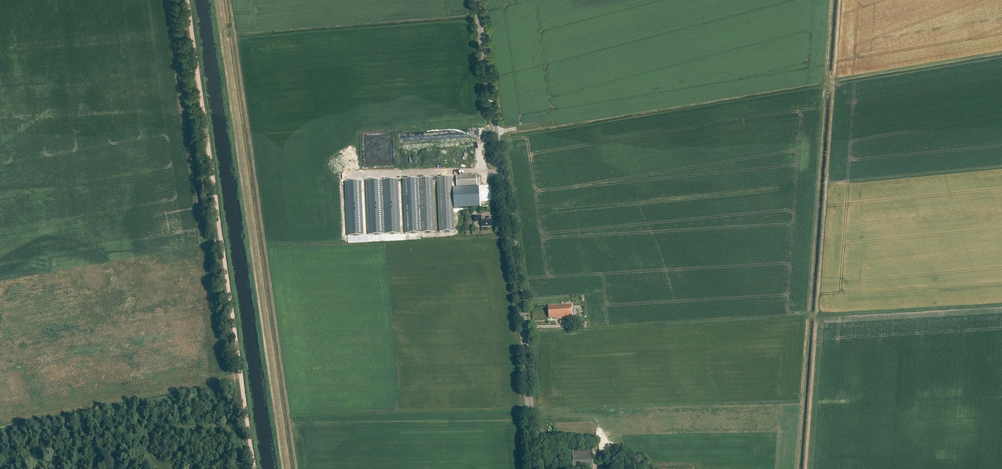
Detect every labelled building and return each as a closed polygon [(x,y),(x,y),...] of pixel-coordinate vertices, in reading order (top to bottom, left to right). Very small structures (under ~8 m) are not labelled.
[(477,176),(457,177),(457,187),(477,186),(477,176)] [(454,232),(452,178),(418,179),(421,233),(435,233),(433,182),(438,182),(440,233),(454,232)] [(418,179),(403,180),(406,234),(421,233),(418,179)] [(382,181),(385,235),(400,234),(398,180),(382,181)] [(366,182),(369,236),(385,235),(382,181),(366,182)] [(361,182),(345,183),(348,237),(364,236),(361,182)] [(479,188),(453,189),(454,209),(480,208),(479,188)] [(482,216),(475,217),(475,223),(482,223),(482,228),(492,227),(492,220),(482,221),(482,216)] [(558,306),(548,306),(549,319),(555,318),(555,319),(561,319),(561,320),(573,319),(573,317),(577,317),(576,311),(572,311),(572,305),(569,305),(569,302),(558,303),(558,306)] [(573,468),(593,468),(593,448),(573,449),(573,468)]
